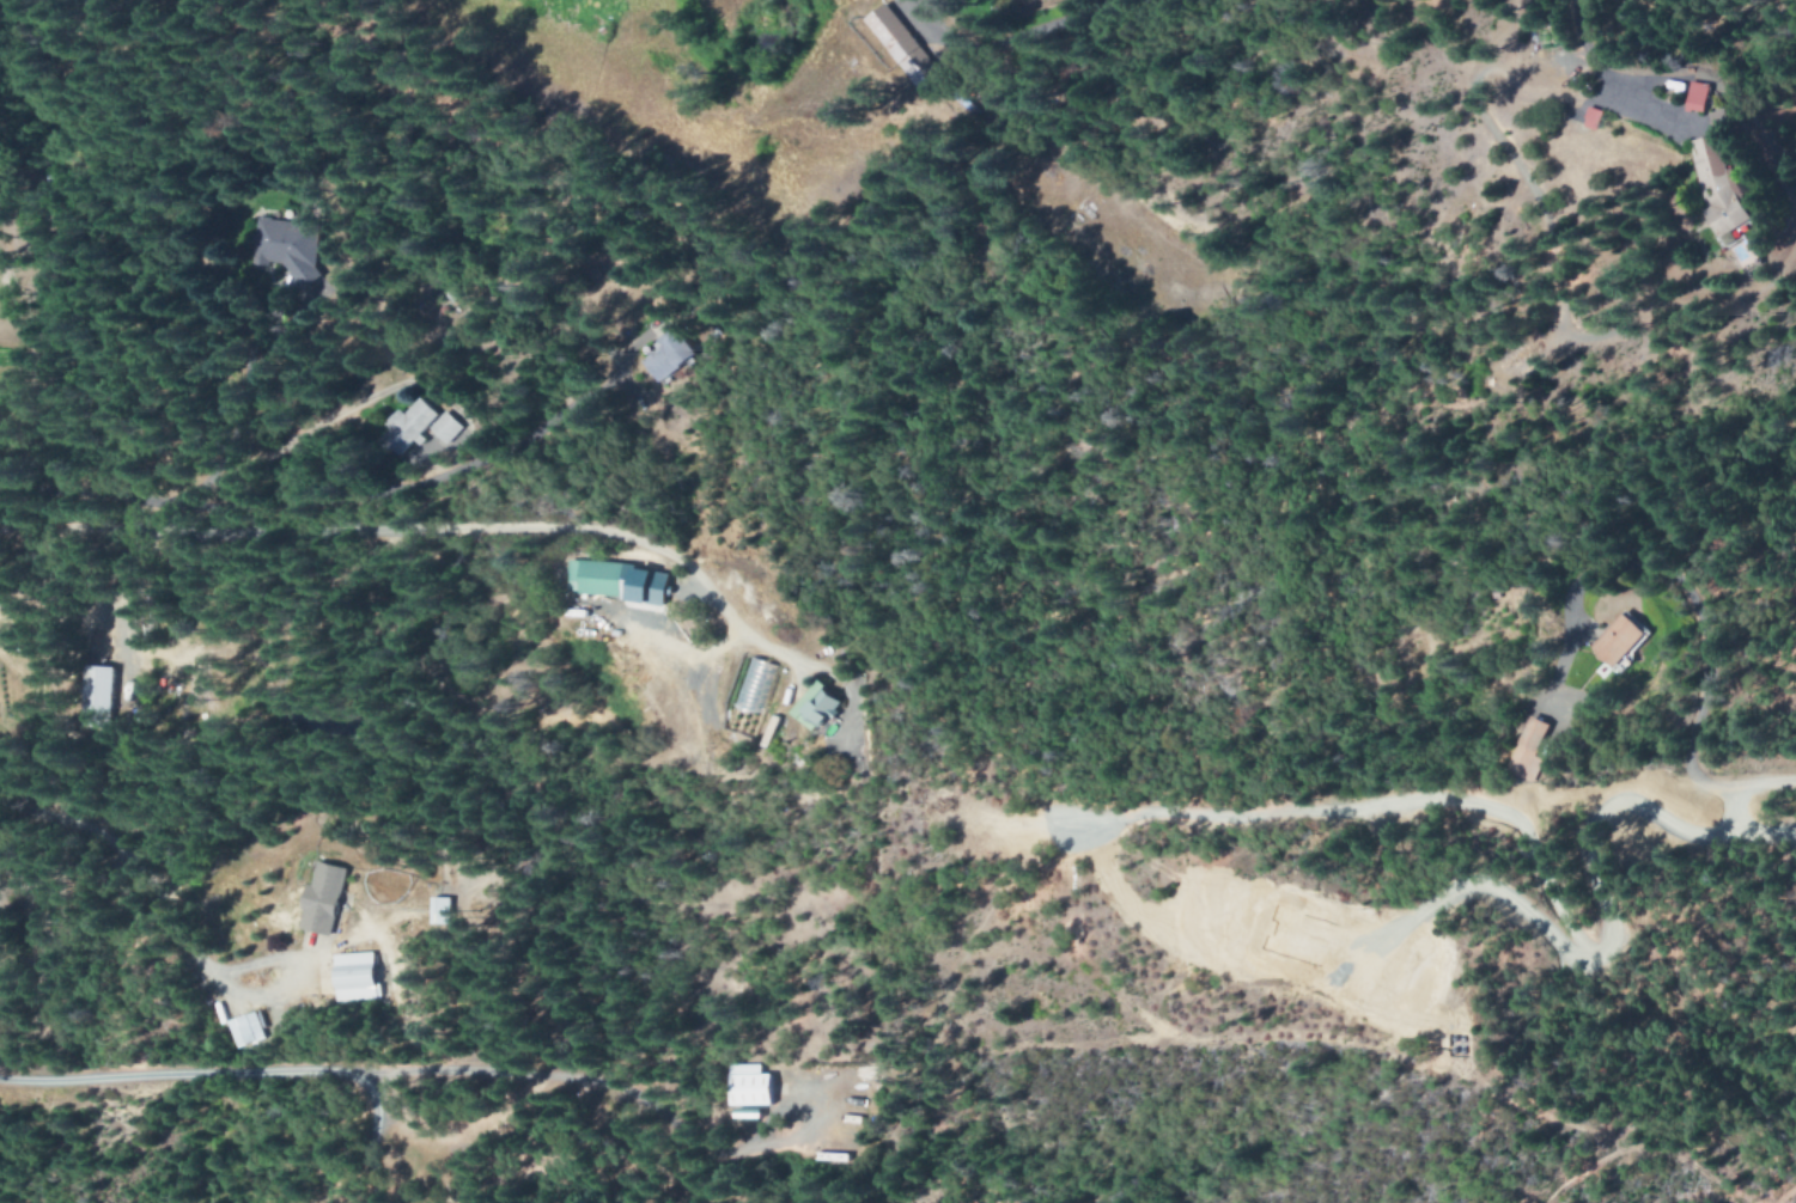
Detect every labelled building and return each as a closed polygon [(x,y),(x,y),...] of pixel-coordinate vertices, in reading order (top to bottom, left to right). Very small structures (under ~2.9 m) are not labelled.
[(862,18),(893,65),(916,50),(885,2),(862,18)] [(1679,112),(1699,114),(1701,86),(1681,84),(1679,112)] [(1595,113),(1581,108),(1575,127),(1590,131),(1595,113)] [(1681,143),(1701,211),(1708,237),(1742,227),(1731,189),(1726,172),(1720,174),(1708,135),(1681,143)] [(317,274),(322,224),(259,218),(254,267),(317,274)] [(645,363),(663,383),(698,353),(681,333),(645,363)] [(408,414),(403,409),(387,424),(393,430),(383,440),(400,457),(417,441),(418,442),(444,417),(425,397),(408,414)] [(448,445),(465,427),(449,411),(431,428),(448,445)] [(573,593),(629,596),(631,563),(575,560),(573,593)] [(675,573),(642,569),(639,603),(671,606),(675,573)] [(1608,668),(1636,629),(1612,611),(1583,650),(1608,668)] [(730,731),(755,739),(777,664),(752,657),(730,731)] [(119,667),(93,666),(91,728),(116,729),(119,667)] [(819,734),(848,702),(825,681),(796,712),(819,734)] [(1532,756),(1544,723),(1525,716),(1503,772),(1531,782),(1540,759),(1532,756)] [(335,937),(351,868),(321,862),(316,885),(312,884),(302,929),(335,937)] [(453,898),(432,898),(432,925),(452,925),(453,898)] [(380,953),(336,954),(337,1001),(382,999),(380,953)] [(239,1049),(266,1039),(256,1012),(229,1022),(239,1049)] [(761,1065),(729,1066),(730,1107),(771,1106),(771,1075),(761,1075),(761,1065)]
